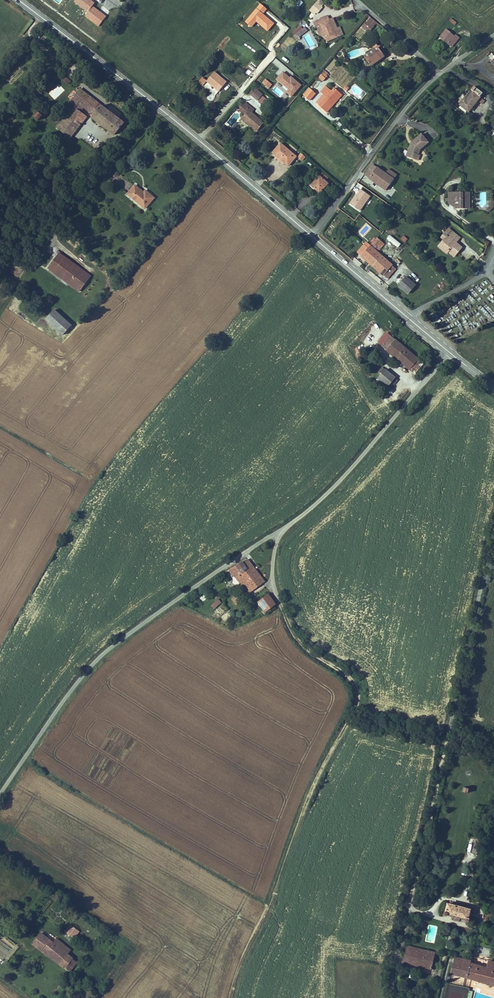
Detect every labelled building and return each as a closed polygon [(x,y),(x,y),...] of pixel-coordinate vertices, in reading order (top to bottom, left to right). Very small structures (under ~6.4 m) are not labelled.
[(92,0),(75,0),(74,2),(87,13),(95,2),(92,0)] [(298,8),(303,2),(301,0),(298,0),(294,5),(298,8)] [(310,9),(316,13),(324,4),(321,0),(318,0),(310,9)] [(87,13),(85,16),(99,27),(107,17),(93,6),(87,13)] [(329,19),(328,16),(320,19),(321,22),(319,23),(322,30),(321,31),(322,36),(325,37),(327,42),(343,35),(340,27),(337,28),(333,30),(329,19)] [(452,19),(450,21),(458,27),(459,25),(452,19)] [(373,28),(367,22),(362,27),(369,32),(373,28)] [(304,28),(296,35),(298,39),(306,32),(304,28)] [(440,38),(453,48),(461,37),(457,34),(455,36),(446,29),(440,38)] [(383,56),(377,47),(362,57),(368,66),(383,56)] [(225,80),(213,71),(208,78),(212,82),(214,80),(220,85),(225,80)] [(290,77),(283,71),(276,80),(283,86),(284,85),(289,89),(287,91),(292,96),(302,85),(291,76),(290,77)] [(204,83),(208,78),(203,74),(199,79),(204,83)] [(265,79),(261,84),(268,90),(273,84),(265,79)] [(477,97),(480,94),(478,93),(481,89),(472,83),(469,87),(471,88),(466,96),(463,94),(457,102),(468,110),(477,97)] [(58,125),(67,132),(83,113),(78,110),(83,104),(90,109),(88,112),(111,129),(120,116),(76,84),(66,97),(75,103),(58,125)] [(260,92),(253,86),(248,92),(256,98),(260,92)] [(334,96),(336,98),(339,95),(332,88),(330,91),(324,86),(318,92),(324,97),(316,106),(324,112),(331,104),(329,102),(334,96)] [(312,94),(307,89),(301,98),(306,102),(312,94)] [(252,106),(244,99),(238,107),(243,112),(241,114),(248,120),(247,121),(254,128),(261,119),(250,110),(252,106)] [(66,102),(63,100),(57,108),(59,110),(66,102)] [(39,111),(34,107),(30,111),(35,116),(39,111)] [(412,140),(412,141),(412,143),(411,142),(406,153),(413,156),(415,151),(418,152),(420,146),(429,139),(422,131),(412,140)] [(292,156),(276,142),(268,151),(284,164),(292,156)] [(385,190),(396,174),(387,168),(385,171),(376,165),(376,166),(371,163),(363,174),(368,177),(367,178),(385,190)] [(317,170),(308,181),(312,184),(310,187),(315,190),(323,180),(320,178),(322,175),(317,170)] [(126,193),(141,206),(151,195),(143,188),(141,191),(133,185),(126,193)] [(349,205),(360,212),(370,198),(360,190),(349,205)] [(456,202),(456,191),(452,191),(452,202),(458,207),(462,207),(462,201),(460,201),(459,202),(456,202)] [(473,199),(473,191),(456,191),(456,202),(459,202),(460,201),(462,201),(462,207),(469,207),(471,205),(471,201),(473,199)] [(462,234),(453,226),(449,231),(452,234),(449,237),(445,242),(449,245),(447,246),(452,251),(454,249),(458,253),(465,246),(459,241),(458,239),(462,234)] [(399,247),(401,243),(389,235),(386,240),(399,247)] [(356,252),(387,279),(396,269),(391,265),(392,264),(378,251),(384,244),(377,237),(370,245),(366,241),(356,252)] [(449,245),(445,242),(442,245),(451,253),(452,251),(447,246),(449,245)] [(47,268),(79,291),(91,276),(59,252),(47,268)] [(378,281),(380,279),(369,270),(367,273),(378,281)] [(415,284),(405,276),(396,286),(407,294),(415,284)] [(72,324),(55,308),(45,319),(62,335),(72,324)] [(377,338),(385,329),(383,328),(375,337),(377,338)] [(386,331),(385,329),(377,338),(411,368),(420,358),(387,330),(386,331)] [(386,385),(394,375),(381,364),(380,365),(378,363),(375,367),(377,369),(373,374),(386,385)] [(253,557),(235,569),(245,583),(262,570),(253,557)] [(270,581),(262,570),(245,583),(252,593),(270,581)] [(247,599),(243,593),(237,597),(241,603),(247,599)] [(281,603),(274,593),(264,599),(268,606),(271,609),(281,603)] [(219,598),(212,603),(216,607),(222,602),(219,598)] [(473,905),(448,902),(446,913),(471,916),(473,905)] [(84,928),(76,923),(72,928),(80,934),(84,928)] [(51,932),(48,929),(38,939),(42,942),(51,932)] [(55,935),(51,932),(42,942),(66,960),(73,951),(75,949),(56,933),(55,935)] [(440,950),(411,944),(408,958),(419,963),(436,967),(440,950)] [(82,958),(73,951),(66,960),(75,967),(82,958)] [(458,954),(456,960),(470,964),(471,960),(472,956),(458,954)] [(471,960),(470,964),(456,960),(455,970),(463,972),(493,982),(493,959),(489,957),(486,964),(471,960)]
